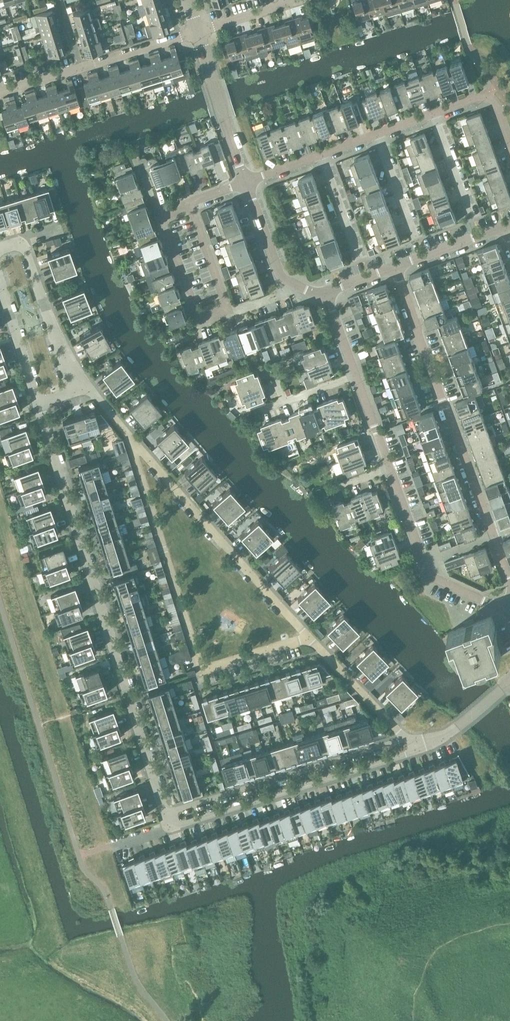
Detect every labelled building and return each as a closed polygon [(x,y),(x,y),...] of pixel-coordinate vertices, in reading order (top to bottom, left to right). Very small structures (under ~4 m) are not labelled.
[(146,14),(163,9),(160,0),(154,0),(143,3),(146,14)] [(367,0),(360,0),(352,3),(357,21),(372,16),(367,0)] [(372,16),(385,12),(382,0),(367,0),(372,16)] [(385,12),(387,16),(400,12),(397,0),(382,0),(385,12)] [(400,12),(414,7),(412,0),(397,0),(400,12)] [(73,13),(76,24),(93,19),(90,8),(73,13)] [(122,10),(118,11),(120,18),(127,16),(125,9),(122,11),(122,10)] [(146,14),(149,24),(166,19),(163,9),(146,14)] [(35,15),(38,26),(55,20),(52,10),(35,15)] [(79,34),(96,29),(101,28),(98,17),(93,19),(76,24),(79,34)] [(299,17),(293,19),(301,43),(315,39),(308,17),(300,19),(299,17)] [(166,19),(149,24),(153,35),(170,30),(166,19)] [(280,25),(286,43),(287,48),(301,43),(293,19),(287,21),(288,23),(280,25)] [(38,26),(41,36),(58,31),(55,20),(38,26)] [(272,25),(266,27),(272,47),(286,43),(280,25),(272,28),(272,25)] [(253,34),(259,56),(260,57),(266,55),(268,53),(267,49),(272,47),(266,27),(259,29),(260,31),(253,34)] [(79,34),(83,45),(100,39),(96,29),(79,34)] [(41,36),(45,46),(62,41),(58,31),(41,36)] [(238,36),(244,56),(246,60),(259,56),(253,34),(245,36),(244,34),(238,36)] [(226,61),(230,60),(244,56),(238,36),(232,38),(233,40),(225,42),(226,48),(223,49),(226,61)] [(100,39),(83,45),(86,55),(103,50),(100,39)] [(62,41),(45,46),(48,57),(65,52),(62,41)] [(166,58),(172,76),(174,81),(190,76),(185,59),(179,61),(175,46),(169,48),(172,56),(166,58)] [(159,52),(154,53),(162,80),(172,76),(166,58),(161,60),(159,52)] [(151,63),(146,64),(153,87),(163,84),(162,80),(154,53),(149,55),(151,63)] [(133,59),(141,86),(143,91),(153,87),(146,64),(140,66),(138,58),(133,59)] [(131,69),(125,71),(131,89),(141,86),(133,59),(128,61),(131,69)] [(452,67),(448,68),(454,85),(461,83),(462,86),(469,83),(461,60),(451,64),(452,67)] [(117,64),(112,66),(121,92),(131,89),(125,71),(120,72),(117,64)] [(438,72),(434,73),(440,91),(440,90),(447,88),(448,91),(455,88),(454,85),(448,68),(447,65),(437,69),(438,72)] [(110,75),(105,77),(110,96),(121,92),(112,66),(108,67),(110,75)] [(424,77),(420,78),(420,79),(426,96),(433,93),(434,96),(441,93),(440,90),(440,91),(434,73),(433,70),(423,74),(424,77)] [(97,71),(92,72),(100,99),(110,96),(105,77),(99,79),(97,71)] [(100,99),(92,72),(87,74),(89,82),(83,84),(84,86),(79,87),(85,106),(90,104),(90,102),(100,99)] [(410,82),(406,84),(412,101),(419,98),(420,101),(427,98),(426,96),(420,79),(420,78),(419,76),(409,79),(410,82)] [(68,88),(63,90),(69,109),(79,105),(71,79),(66,80),(68,88)] [(395,87),(392,89),(391,89),(398,106),(405,103),(406,106),(413,104),(412,101),(406,84),(405,81),(394,85),(395,87)] [(55,84),(50,85),(58,112),(69,109),(63,90),(57,92),(55,84)] [(48,95),(42,96),(48,115),(58,112),(50,85),(45,87),(48,95)] [(381,93),(378,94),(377,94),(384,111),(391,109),(392,111),(399,109),(398,106),(391,89),(392,89),(391,86),(380,90),(381,93)] [(34,90),(29,92),(38,118),(48,115),(42,96),(37,98),(34,90)] [(377,94),(378,94),(377,91),(366,95),(367,98),(363,99),(369,116),(376,114),(378,117),(385,114),(384,111),(377,94)] [(21,103),(22,105),(27,121),(28,121),(38,118),(29,92),(25,93),(27,101),(21,103)] [(14,99),(10,100),(18,127),(29,123),(28,121),(27,121),(22,105),(17,107),(14,99)] [(18,127),(10,100),(5,102),(7,110),(1,112),(7,130),(18,127)] [(341,104),(342,107),(343,107),(349,124),(350,127),(357,124),(356,121),(363,118),(357,101),(353,103),(352,100),(341,104)] [(327,109),(328,112),(329,112),(335,129),(336,132),(343,129),(342,126),(349,124),(343,107),(342,107),(339,108),(338,105),(327,109)] [(313,114),(314,117),(321,134),(320,134),(321,137),(329,134),(328,131),(335,129),(329,112),(328,112),(325,113),(324,110),(313,114)] [(462,124),(466,135),(486,127),(480,112),(461,120),(462,124)] [(299,119),(300,122),(307,139),(306,139),(307,142),(315,139),(314,137),(320,134),(321,134),(314,117),(311,118),(310,116),(299,119)] [(285,125),(286,127),(293,144),(292,144),(293,147),(301,145),(300,142),(306,139),(307,139),(300,122),(296,124),(295,121),(285,125)] [(272,132),(271,130),(269,124),(255,129),(265,158),(273,155),(272,152),(278,150),(279,149),(272,132)] [(281,126),(271,130),(272,132),(279,149),(278,150),(279,152),(287,150),(286,147),(292,144),(293,144),(286,127),(282,129),(281,126)] [(476,142),(477,147),(491,142),(486,127),(466,135),(470,145),(476,142)] [(406,145),(410,155),(430,148),(424,133),(411,138),(412,143),(406,145)] [(202,149),(198,151),(203,166),(207,164),(208,166),(213,164),(212,163),(226,158),(220,143),(215,144),(214,142),(201,146),(202,149)] [(473,154),(477,164),(497,157),(491,142),(477,147),(479,152),(473,154)] [(187,145),(178,148),(186,172),(195,169),(195,171),(200,169),(199,167),(203,166),(198,151),(194,152),(193,149),(192,147),(190,145),(189,145),(187,145)] [(168,162),(164,163),(170,178),(174,177),(174,179),(179,177),(178,175),(186,172),(178,148),(168,152),(167,153),(167,154),(167,155),(166,157),(167,159),(168,162)] [(420,163),(421,167),(435,162),(430,148),(410,155),(414,165),(420,163)] [(170,178),(164,163),(160,165),(159,162),(158,160),(156,158),(153,158),(151,158),(147,159),(147,158),(145,157),(144,157),(143,157),(140,158),(138,153),(138,152),(136,151),(134,150),(133,151),(130,152),(134,165),(144,161),(152,184),(161,181),(161,183),(166,181),(166,180),(170,178)] [(350,165),(354,175),(374,168),(368,153),(355,158),(356,163),(350,165)] [(486,172),(488,176),(502,171),(497,157),(477,164),(480,174),(486,172)] [(121,184),(123,188),(138,183),(136,179),(138,178),(136,173),(135,174),(132,165),(126,167),(124,162),(118,164),(115,165),(114,167),(113,168),(112,168),(118,185),(121,184)] [(417,174),(421,184),(441,177),(435,162),(421,167),(423,172),(417,174)] [(364,183),(365,188),(379,183),(374,168),(354,175),(358,185),(364,183)] [(484,183),(487,193),(507,186),(502,171),(488,176),(490,181),(484,183)] [(294,186),(298,196),(318,189),(312,174),(299,179),(300,183),(294,186)] [(430,192),(432,197),(446,192),(441,177),(421,184),(424,194),(430,192)] [(121,193),(126,206),(144,200),(141,192),(143,191),(141,186),(139,187),(138,183),(123,188),(124,192),(121,193)] [(361,195),(365,205),(385,197),(379,183),(365,188),(367,192),(361,195)] [(487,193),(491,203),(492,203),(493,207),(499,205),(499,206),(509,202),(509,194),(507,186),(487,193)] [(48,188),(33,193),(40,216),(49,213),(49,212),(49,213),(48,210),(53,208),(53,209),(55,209),(51,197),(56,196),(53,187),(48,188)] [(308,204),(309,208),(323,203),(318,189),(298,196),(302,206),(308,204)] [(428,204),(431,214),(451,206),(446,192),(432,197),(434,201),(428,204)] [(33,193),(19,197),(26,220),(35,217),(34,217),(34,214),(39,213),(40,216),(33,193)] [(19,197),(5,202),(12,225),(20,222),(20,221),(19,219),(24,217),(25,220),(26,220),(19,197)] [(374,213),(376,217),(390,212),(385,197),(365,205),(368,215),(374,213)] [(134,218),(135,222),(150,217),(149,213),(151,212),(149,207),(147,208),(144,200),(126,206),(131,219),(134,218)] [(0,203),(0,228),(6,226),(5,223),(10,222),(11,225),(12,225),(5,202),(0,203)] [(214,215),(218,225),(238,218),(232,203),(219,208),(220,213),(214,215)] [(305,215),(309,225),(329,218),(323,203),(309,208),(311,213),(305,215)] [(451,206),(431,214),(435,224),(441,221),(443,226),(457,221),(451,206)] [(203,210),(206,221),(211,220),(208,209),(203,210)] [(372,224),(375,234),(395,227),(390,212),(376,217),(378,222),(372,224)] [(134,227),(138,240),(156,233),(153,225),(155,225),(153,220),(152,220),(150,217),(135,222),(137,226),(134,227)] [(228,233),(229,237),(243,232),(238,218),(218,225),(222,235),(228,233)] [(318,233),(320,238),(334,233),(329,218),(309,225),(312,235),(318,233)] [(395,227),(375,234),(379,244),(385,242),(387,247),(401,242),(395,227)] [(225,244),(229,254),(249,247),(243,232),(229,237),(231,242),(225,244)] [(146,252),(147,256),(162,250),(161,246),(163,246),(161,241),(159,242),(156,233),(138,240),(143,253),(146,252)] [(314,240),(319,254),(339,247),(334,233),(320,238),(314,240)] [(477,250),(481,261),(500,254),(497,243),(477,250)] [(238,262),(240,267),(254,262),(249,247),(229,254),(232,264),(238,262)] [(339,247),(319,254),(323,265),(329,262),(331,267),(345,262),(339,247)] [(48,256),(51,266),(72,259),(69,249),(70,249),(69,248),(47,255),(48,257),(48,256)] [(146,275),(151,274),(169,267),(166,259),(168,258),(166,254),(164,254),(162,250),(147,256),(143,257),(144,262),(142,263),(146,275)] [(481,261),(485,271),(504,264),(500,254),(481,261)] [(72,259),(51,266),(55,276),(54,276),(55,277),(77,269),(76,268),(72,259)] [(236,273),(239,284),(259,276),(254,262),(240,267),(242,271),(236,273)] [(227,277),(232,275),(228,264),(222,266),(227,277)] [(485,271),(489,281),(508,274),(504,264),(485,271)] [(158,286),(160,290),(175,284),(173,280),(175,279),(173,275),(172,275),(169,267),(151,274),(155,287),(158,286)] [(410,275),(414,285),(433,278),(429,268),(410,275)] [(492,291),(509,285),(509,280),(508,274),(489,281),(492,291)] [(259,276),(239,284),(243,294),(249,291),(251,296),(265,291),(259,276)] [(464,279),(467,288),(473,286),(470,277),(464,279)] [(414,285),(417,296),(436,289),(433,278),(414,285)] [(367,290),(371,301),(390,294),(386,283),(367,290)] [(158,295),(163,308),(181,301),(178,293),(180,292),(178,287),(176,288),(175,284),(160,290),(161,294),(158,295)] [(496,301),(509,296),(509,285),(492,291),(496,301)] [(62,297),(66,306),(87,298),(83,288),(84,288),(83,287),(62,296),(62,297)] [(417,296),(421,306),(440,299),(436,289),(417,296)] [(371,301),(374,311),(394,304),(390,294),(371,301)] [(348,298),(352,308),(357,306),(354,296),(348,298)] [(500,312),(509,308),(509,296),(496,301),(500,312)] [(425,316),(444,309),(449,307),(446,297),(440,299),(421,306),(425,316)] [(87,298),(66,306),(70,316),(70,317),(92,308),(91,307),(87,298)] [(181,301),(163,308),(168,320),(171,319),(172,324),(187,318),(186,314),(187,313),(186,308),(184,309),(181,301)] [(362,304),(357,306),(352,308),(354,314),(364,310),(362,304)] [(374,311),(378,321),(397,314),(394,304),(374,311)] [(301,305),(294,308),(302,330),(312,327),(311,324),(316,322),(309,305),(302,308),(301,305)] [(288,313),(281,315),(287,333),(291,331),(292,334),(302,330),(294,308),(287,310),(288,313)] [(504,322),(509,319),(509,308),(500,312),(504,322)] [(429,327),(438,323),(448,319),(447,319),(444,309),(425,316),(429,327)] [(378,321),(382,332),(401,325),(397,314),(378,321)] [(273,315),(266,318),(274,340),(284,337),(283,334),(287,333),(281,315),(274,318),(273,315)] [(438,323),(442,333),(461,326),(457,315),(447,319),(448,319),(438,323)] [(260,323),(253,326),(259,343),(263,341),(264,344),(274,340),(266,318),(259,320),(260,323)] [(80,337),(85,346),(104,335),(99,326),(100,325),(99,324),(79,336),(80,337)] [(245,325),(238,328),(246,351),(256,347),(255,344),(259,343),(253,326),(246,328),(245,325)] [(382,332),(385,341),(386,342),(395,338),(395,339),(405,335),(401,325),(382,332)] [(442,333),(445,343),(464,336),(461,326),(442,333)] [(231,333),(224,336),(231,353),(235,352),(236,354),(246,351),(238,328),(230,331),(231,333)] [(172,334),(175,341),(181,339),(178,332),(172,334)] [(104,335),(85,346),(90,354),(90,355),(90,356),(111,344),(110,343),(109,343),(104,335)] [(216,336),(209,338),(218,361),(228,357),(227,355),(231,353),(224,336),(217,339),(216,336)] [(445,343),(449,353),(468,346),(464,336),(445,343)] [(203,344),(196,346),(203,363),(207,362),(208,365),(218,361),(209,338),(202,341),(203,344)] [(376,345),(380,355),(399,348),(395,339),(395,338),(386,342),(385,341),(376,345)] [(295,342),(297,350),(308,347),(306,339),(295,342)] [(203,363),(196,346),(189,349),(188,346),(177,350),(183,366),(187,365),(189,371),(200,368),(199,365),(203,363)] [(303,357),(306,367),(329,359),(327,352),(324,353),(321,346),(304,352),(305,356),(303,357)] [(449,353),(453,363),(472,356),(468,346),(449,353)] [(380,355),(384,366),(403,359),(399,348),(380,355)] [(453,363),(456,374),(475,366),(472,356),(453,363)] [(103,374),(109,382),(127,369),(121,361),(121,360),(121,359),(102,373),(103,374)] [(329,359),(306,367),(310,377),(304,379),(307,388),(318,384),(316,380),(332,375),(329,367),(332,366),(329,359)] [(384,366),(387,376),(407,369),(403,359),(384,366)] [(456,374),(460,384),(479,377),(475,366),(456,374)] [(127,369),(109,382),(115,390),(115,392),(134,378),(133,377),(127,369)] [(387,376),(391,386),(410,379),(407,369),(387,376)] [(236,382),(239,392),(262,384),(260,376),(257,377),(254,370),(237,376),(238,381),(236,382)] [(479,377),(460,384),(464,394),(483,387),(479,377)] [(391,386),(395,396),(414,389),(410,379),(391,386)] [(262,384),(239,392),(243,402),(246,401),(247,405),(252,404),(253,407),(266,403),(262,392),(265,391),(262,384)] [(15,400),(13,394),(15,393),(12,385),(3,388),(3,386),(3,387),(3,388),(0,389),(0,405),(15,400)] [(395,396),(398,406),(418,399),(414,389),(395,396)] [(130,408),(136,416),(153,401),(147,393),(146,392),(129,407),(129,408),(130,408)] [(460,413),(479,406),(485,404),(481,393),(456,403),(460,413)] [(335,398),(328,400),(336,423),(337,423),(339,428),(347,425),(345,420),(346,420),(345,417),(350,415),(343,398),(336,401),(335,398)] [(418,399),(398,406),(402,417),(421,410),(418,399)] [(0,405),(0,418),(2,417),(2,418),(3,418),(2,417),(19,411),(15,400),(0,405)] [(322,406),(315,408),(321,426),(325,424),(326,427),(336,423),(328,400),(321,403),(322,406)] [(153,401),(136,416),(143,423),(143,424),(143,425),(161,409),(160,408),(160,409),(153,401)] [(460,413),(464,423),(483,416),(479,406),(460,413)] [(307,408),(300,411),(308,434),(318,430),(317,427),(321,426),(315,408),(308,411),(307,408)] [(95,411),(84,415),(90,435),(101,431),(99,424),(107,421),(107,422),(108,421),(100,412),(100,413),(96,414),(95,411)] [(294,416),(286,419),(293,436),(297,434),(298,437),(308,434),(300,411),(293,413),(294,416)] [(414,418),(417,429),(437,422),(433,411),(414,418)] [(84,415),(74,418),(81,442),(91,439),(90,435),(84,415)] [(464,423),(468,433),(487,426),(483,416),(464,423)] [(81,442),(74,418),(63,421),(70,445),(81,442)] [(279,418),(272,421),(280,444),(290,440),(290,441),(294,440),(293,436),(286,419),(280,421),(279,418)] [(280,444),(272,421),(264,424),(265,426),(258,429),(264,446),(269,445),(270,448),(280,444)] [(417,429),(421,439),(440,432),(437,422),(417,429)] [(157,440),(164,448),(181,433),(174,425),(175,425),(174,424),(156,439),(157,440)] [(395,425),(399,435),(404,433),(400,424),(395,425)] [(471,444),(490,437),(496,434),(492,424),(487,426),(468,433),(471,444)] [(1,436),(13,432),(11,426),(0,429),(0,433),(1,436)] [(4,451),(4,452),(29,443),(27,437),(29,437),(25,428),(17,431),(16,430),(16,431),(1,436),(1,437),(6,450),(4,451)] [(421,439),(425,449),(444,442),(440,432),(421,439)] [(181,433),(164,448),(170,455),(170,456),(171,457),(189,441),(188,440),(187,441),(181,433)] [(471,444),(475,454),(494,447),(490,437),(471,444)] [(112,443),(114,451),(125,447),(123,439),(112,443)] [(337,450),(340,460),(363,452),(361,447),(358,448),(355,439),(338,445),(339,449),(337,450)] [(425,449),(429,459),(448,452),(444,442),(425,449)] [(29,443),(4,452),(8,463),(15,460),(16,462),(16,460),(33,454),(29,443)] [(402,446),(406,456),(410,454),(407,444),(402,446)] [(475,454),(479,464),(498,457),(494,447),(475,454)] [(118,462),(121,460),(129,458),(127,452),(116,455),(118,462)] [(363,452),(340,460),(333,463),(337,473),(347,469),(348,474),(365,468),(363,460),(366,459),(363,452)] [(429,459),(432,469),(451,462),(448,452),(429,459)] [(85,456),(76,459),(69,461),(70,466),(87,461),(85,456)] [(185,472),(192,480),(209,465),(202,457),(202,456),(184,471),(185,472)] [(479,464),(482,474),(502,467),(498,457),(479,464)] [(78,467),(82,478),(102,472),(98,461),(78,467)] [(432,469),(436,479),(455,472),(451,462),(432,469)] [(209,465),(192,480),(199,487),(198,488),(199,488),(217,473),(216,472),(215,473),(209,465)] [(17,491),(41,483),(39,477),(41,476),(38,467),(29,471),(29,469),(28,469),(29,471),(13,476),(14,477),(19,490),(17,491)] [(482,474),(486,484),(505,477),(502,467),(482,474)] [(82,478),(85,488),(105,482),(102,472),(82,478)] [(436,479),(440,490),(459,483),(455,472),(436,479)] [(486,484),(490,494),(509,487),(505,477),(486,484)] [(85,488),(88,499),(108,492),(105,482),(85,488)] [(41,483),(17,491),(21,503),(28,500),(28,501),(28,500),(45,494),(41,483)] [(440,490),(443,500),(463,493),(459,483),(440,490)] [(494,505),(509,499),(509,490),(509,487),(490,494),(494,505)] [(213,504),(220,511),(237,497),(230,489),(230,488),(212,503),(213,504)] [(369,491),(362,493),(370,516),(380,512),(379,510),(383,508),(377,491),(370,494),(369,491)] [(88,499),(91,509),(111,503),(108,492),(88,499)] [(356,499),(349,501),(355,518),(359,517),(360,520),(370,516),(362,493),(355,496),(356,499)] [(443,500),(447,510),(466,503),(463,493),(443,500)] [(143,504),(141,497),(131,500),(133,507),(143,504)] [(237,497),(220,511),(227,519),(226,519),(227,520),(245,505),(244,504),(243,504),(237,497)] [(497,515),(509,510),(509,499),(494,505),(497,515)] [(355,518),(349,501),(342,504),(341,501),(333,504),(342,527),(352,523),(351,520),(355,518)] [(91,509),(94,519),(114,513),(111,503),(91,509)] [(447,510),(451,520),(470,513),(466,503),(447,510)] [(29,531),(53,522),(51,517),(53,516),(50,507),(41,510),(41,509),(41,510),(26,516),(31,530),(29,531)] [(497,515),(501,525),(509,522),(509,510),(497,515)] [(94,519),(98,530),(118,523),(114,513),(94,519)] [(451,520),(455,530),(474,523),(470,513),(451,520)] [(429,520),(432,527),(438,525),(435,518),(429,520)] [(241,535),(248,543),(265,528),(258,521),(259,520),(258,519),(240,535),(241,536),(241,535)] [(53,522),(29,531),(33,542),(40,540),(40,541),(41,541),(40,540),(57,534),(53,522)] [(101,540),(121,534),(126,532),(123,522),(118,523),(98,530),(101,540)] [(474,523),(455,530),(458,541),(478,534),(474,523)] [(265,528),(248,543),(255,551),(255,552),(273,536),(272,535),(271,536),(265,528)] [(370,543),(374,553),(397,545),(394,538),(392,539),(389,532),(372,538),(373,542),(370,543)] [(101,540),(104,550),(124,544),(121,534),(101,540)] [(452,547),(450,541),(438,545),(440,551),(452,547)] [(104,550),(107,560),(127,554),(124,544),(104,550)] [(270,567),(277,575),(293,560),(286,552),(287,552),(286,551),(288,549),(284,545),(275,552),(279,557),(269,566),(269,567),(270,567)] [(397,545),(374,553),(378,563),(381,562),(382,567),(399,560),(397,553),(400,552),(397,545)] [(41,570),(41,571),(66,562),(64,557),(66,556),(62,547),(54,550),(53,549),(53,550),(38,556),(43,570),(41,570)] [(485,547),(475,551),(482,570),(492,566),(489,558),(493,556),(491,551),(487,552),(485,547)] [(482,570),(475,551),(444,562),(447,569),(467,562),(471,574),(482,570)] [(133,573),(139,572),(136,563),(130,565),(127,554),(107,560),(111,571),(117,570),(119,575),(130,572),(131,574),(133,573)] [(293,560),(277,575),(283,582),(284,583),(301,568),(300,567),(293,560)] [(66,562),(41,571),(45,582),(52,580),(53,581),(53,579),(70,573),(66,562)] [(136,584),(133,573),(131,574),(113,580),(117,591),(136,584)] [(298,599),(305,606),(321,591),(315,583),(314,582),(297,598),(298,599)] [(117,591),(120,601),(140,595),(136,584),(117,591)] [(54,610),(54,611),(78,602),(76,596),(78,596),(75,587),(66,590),(66,589),(65,589),(66,590),(50,595),(51,596),(56,609),(54,610)] [(321,591),(305,606),(312,613),(312,614),(313,615),(330,599),(329,598),(328,598),(321,591)] [(120,601),(123,611),(143,605),(140,595),(120,601)] [(78,602),(54,611),(58,622),(65,619),(65,621),(66,620),(65,619),(82,613),(78,602)] [(123,611),(126,622),(146,615),(143,605),(123,611)] [(327,630),(334,637),(350,622),(343,614),(344,614),(343,613),(326,629),(327,630)] [(126,622),(129,632),(149,626),(146,615),(126,622)] [(466,668),(468,669),(500,657),(501,655),(491,628),(495,626),(492,616),(474,622),(473,620),(465,623),(466,625),(454,630),(448,632),(452,642),(456,641),(466,668)] [(350,622),(334,637),(341,644),(341,645),(342,646),(359,629),(358,629),(357,629),(350,622)] [(66,650),(90,642),(88,636),(90,635),(87,626),(78,629),(78,628),(78,630),(63,635),(63,636),(68,649),(66,650)] [(129,632),(133,642),(153,636),(149,626),(129,632)] [(133,642),(136,652),(156,646),(153,636),(133,642)] [(90,642),(66,650),(70,662),(77,659),(78,660),(77,659),(95,653),(90,642)] [(356,660),(364,668),(380,652),(373,645),(373,644),(372,644),(355,660),(356,661),(356,660)] [(136,652),(139,663),(159,657),(156,646),(136,652)] [(380,652),(364,668),(371,675),(370,675),(371,676),(388,660),(387,659),(387,660),(380,652)] [(139,663),(142,673),(162,667),(159,657),(139,663)] [(316,663),(305,667),(311,686),(322,683),(320,677),(330,674),(330,673),(320,663),(316,665),(316,663)] [(78,689),(78,690),(103,681),(101,676),(103,675),(100,666),(91,669),(90,668),(90,669),(72,676),(77,690),(78,689)] [(162,667),(142,673),(146,684),(166,678),(162,667)] [(305,667),(295,670),(301,689),(311,686),(305,667)] [(295,670),(284,673),(290,692),(301,689),(295,670)] [(284,673),(274,676),(280,696),(290,692),(284,673)] [(371,688),(382,678),(377,673),(366,682),(371,688)] [(386,691),(393,698),(409,683),(402,676),(402,675),(401,674),(385,690),(386,691)] [(274,676),(264,680),(269,699),(280,696),(274,676)] [(264,680),(253,683),(259,702),(269,699),(264,680)] [(103,681),(78,690),(82,701),(89,699),(90,700),(90,699),(107,692),(103,681)] [(253,683),(243,686),(249,705),(259,702),(253,683)] [(409,683),(393,698),(400,706),(400,707),(417,691),(416,690),(409,683)] [(148,692),(152,703),(171,697),(168,686),(148,692)] [(243,686),(233,689),(239,709),(249,705),(243,686)] [(233,689),(222,693),(228,712),(239,709),(233,689)] [(222,693),(212,696),(218,715),(228,712),(222,693)] [(326,696),(328,702),(340,698),(338,693),(326,696)] [(218,715),(212,696),(201,699),(207,718),(218,715)] [(152,703),(155,714),(175,707),(171,697),(152,703)] [(155,714),(158,724),(178,718),(175,707),(155,714)] [(92,733),(116,725),(114,719),(116,718),(113,709),(104,713),(104,711),(103,712),(104,713),(89,718),(89,719),(94,732),(92,733)] [(158,724),(161,734),(181,728),(178,718),(158,724)] [(366,719),(356,722),(362,741),(372,738),(366,719)] [(367,719),(366,719),(372,738),(373,738),(373,737),(386,732),(386,733),(386,732),(376,722),(369,724),(367,719)] [(204,721),(199,722),(195,724),(197,730),(206,728),(204,721)] [(356,722),(346,725),(352,744),(362,741),(356,722)] [(116,725),(92,733),(96,745),(103,742),(103,743),(104,743),(103,742),(120,736),(116,725)] [(346,725),(335,728),(341,748),(352,744),(346,725)] [(161,734),(164,745),(184,738),(181,728),(161,734)] [(335,728),(325,731),(331,751),(341,748),(335,728)] [(325,731),(315,735),(321,754),(331,751),(325,731)] [(315,735),(304,738),(310,757),(321,754),(315,735)] [(164,745),(168,755),(188,749),(184,738),(164,745)] [(304,738),(294,741),(300,760),(310,757),(304,738)] [(294,741),(284,744),(290,764),(300,760),(294,741)] [(284,744),(273,748),(279,767),(290,764),(284,744)] [(273,748),(263,751),(269,770),(279,767),(273,748)] [(104,773),(129,764),(127,759),(129,758),(125,749),(117,752),(116,751),(116,752),(101,758),(101,759),(101,758),(106,772),(104,773)] [(168,755),(171,765),(191,759),(188,749),(168,755)] [(263,751),(253,754),(259,773),(269,770),(263,751)] [(450,760),(445,762),(452,783),(462,780),(460,775),(468,772),(468,773),(469,773),(458,753),(457,753),(458,754),(449,758),(450,760)] [(253,754),(242,757),(248,776),(259,773),(253,754)] [(242,757),(232,760),(238,780),(248,776),(242,757)] [(171,765),(174,775),(194,769),(191,759),(171,765)] [(439,764),(435,765),(442,786),(452,783),(445,762),(444,759),(439,761),(439,764)] [(238,780),(232,760),(221,764),(227,783),(238,780)] [(429,767),(424,769),(431,790),(442,786),(435,765),(434,762),(428,765),(429,767)] [(129,764),(104,773),(108,784),(115,782),(116,783),(116,782),(133,776),(129,764)] [(419,771),(414,772),(421,793),(431,790),(424,769),(423,766),(418,768),(419,771)] [(174,775),(177,786),(197,780),(194,769),(174,775)] [(409,774),(404,776),(411,797),(421,793),(414,772),(413,769),(408,772),(409,774)] [(398,777),(394,779),(401,800),(411,797),(404,776),(403,772),(398,775),(398,777)] [(387,780),(383,781),(390,802),(399,799),(399,801),(401,800),(394,779),(392,774),(387,777),(387,780)] [(377,783),(372,785),(379,806),(390,802),(383,781),(382,778),(376,780),(377,783)] [(197,780),(177,786),(181,797),(185,795),(187,800),(204,794),(202,790),(200,790),(197,780)] [(367,786),(362,788),(369,809),(379,806),(372,785),(371,781),(366,784),(367,786)] [(357,790),(352,791),(359,812),(369,809),(362,788),(361,785),(356,787),(357,790)] [(346,793),(342,795),(349,816),(359,812),(352,791),(351,788),(346,791),(346,793)] [(116,812),(117,813),(141,804),(139,799),(141,798),(138,789),(129,792),(128,791),(129,792),(113,798),(114,798),(118,812),(116,812)] [(336,797),(331,798),(338,819),(349,816),(342,795),(341,792),(335,794),(336,797)] [(325,799),(320,800),(327,821),(337,818),(337,820),(338,819),(331,798),(330,794),(324,796),(325,799)] [(315,802),(310,804),(317,825),(327,821),(320,800),(319,797),(314,800),(315,802)] [(305,806),(300,807),(307,828),(317,825),(310,804),(309,801),(304,803),(305,806)] [(141,804),(117,813),(121,824),(128,822),(128,823),(128,822),(145,815),(141,804)] [(294,809),(290,811),(297,832),(307,828),(300,807),(299,804),(294,806),(294,809)] [(284,812),(279,814),(286,835),(288,841),(299,837),(297,832),(290,811),(289,807),(283,810),(284,812)] [(274,816),(269,817),(276,838),(286,835),(279,814),(278,811),(273,813),(274,816)] [(264,819),(259,821),(266,842),(276,838),(269,817),(268,814),(263,817),(264,819)] [(253,821),(248,823),(255,844),(254,844),(255,847),(257,849),(260,849),(263,847),(266,845),(265,842),(266,842),(259,821),(257,816),(252,819),(253,821)] [(242,825),(238,826),(245,847),(254,844),(255,844),(248,823),(247,820),(242,822),(242,825)] [(232,828),(227,830),(235,851),(245,847),(238,826),(237,823),(231,826),(232,828)] [(222,832),(217,833),(224,854),(235,851),(227,830),(226,827),(221,829),(222,832)] [(212,835),(207,837),(214,858),(224,854),(217,833),(216,830),(211,832),(212,835)] [(202,838),(197,840),(204,861),(214,858),(207,837),(206,833),(201,836),(202,838)] [(191,842),(187,843),(194,864),(193,865),(194,870),(205,866),(204,861),(197,840),(196,837),(190,839),(191,842)] [(180,844),(175,846),(183,867),(192,863),(192,865),(193,865),(194,864),(187,843),(185,839),(179,841),(180,844)] [(170,847),(165,849),(172,870),(178,868),(183,867),(175,846),(174,842),(169,845),(170,847)] [(160,851),(155,852),(162,873),(172,870),(165,849),(164,846),(159,848),(160,851)] [(150,854),(145,856),(152,877),(162,873),(155,852),(154,849),(149,852),(150,854)] [(139,858),(135,859),(142,880),(152,877),(145,856),(144,853),(138,855),(139,858)] [(123,862),(130,884),(142,880),(135,859),(133,856),(128,858),(129,861),(124,863),(123,862)]
